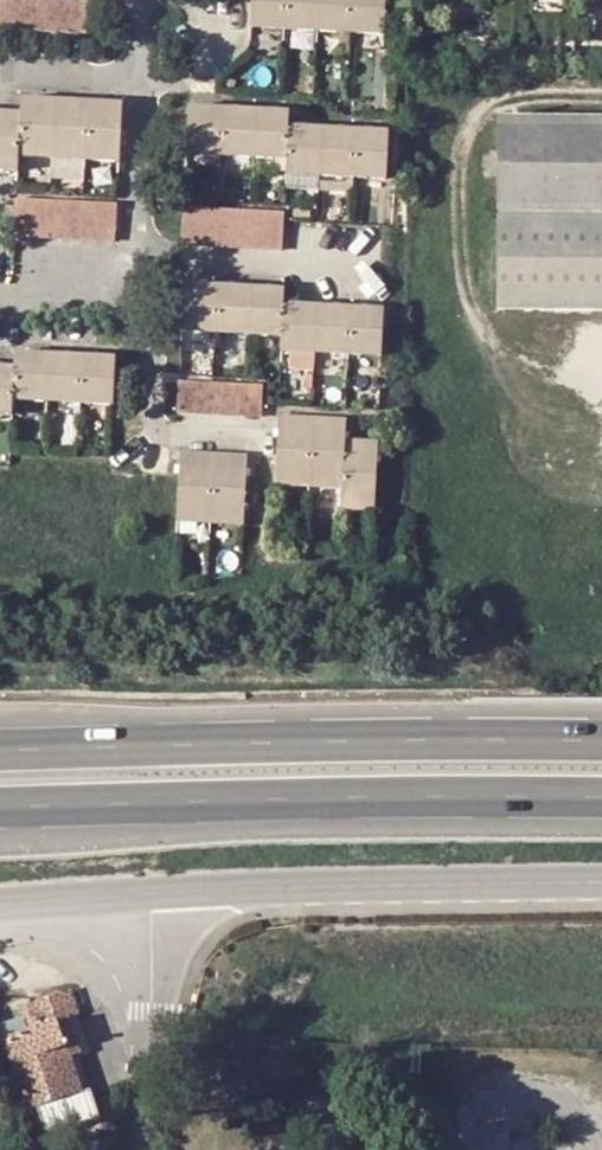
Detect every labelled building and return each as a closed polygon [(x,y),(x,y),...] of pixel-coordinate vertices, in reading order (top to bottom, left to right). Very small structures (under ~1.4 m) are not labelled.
[(90,32),(93,0),(0,0),(0,28),(90,32)] [(379,34),(380,0),(248,0),(247,29),(379,34)] [(14,168),(15,158),(117,162),(120,100),(15,96),(15,109),(0,108),(0,168),(14,168)] [(283,179),(383,183),(384,131),(286,126),(287,108),(188,103),(185,152),(285,158),(283,179)] [(499,118),(499,311),(601,311),(601,117),(499,118)] [(8,233),(108,238),(110,201),(10,198),(8,233)] [(181,242),(279,247),(280,210),(183,205),(181,242)] [(381,307),(284,301),(285,291),(180,284),(178,333),(281,339),(281,350),(378,356),(381,307)] [(0,363),(0,407),(20,407),(20,396),(118,399),(121,352),(22,348),(21,363),(0,363)] [(252,415),(253,384),(169,382),(167,411),(252,415)] [(351,420),(280,417),(276,488),(347,489),(347,510),(376,510),(377,441),(351,440),(351,420)] [(166,520),(231,523),(235,454),(169,451),(166,520)] [(4,1034),(30,1105),(85,1085),(70,1042),(78,1040),(68,1011),(77,1007),(70,983),(24,999),(32,1025),(4,1034)]
